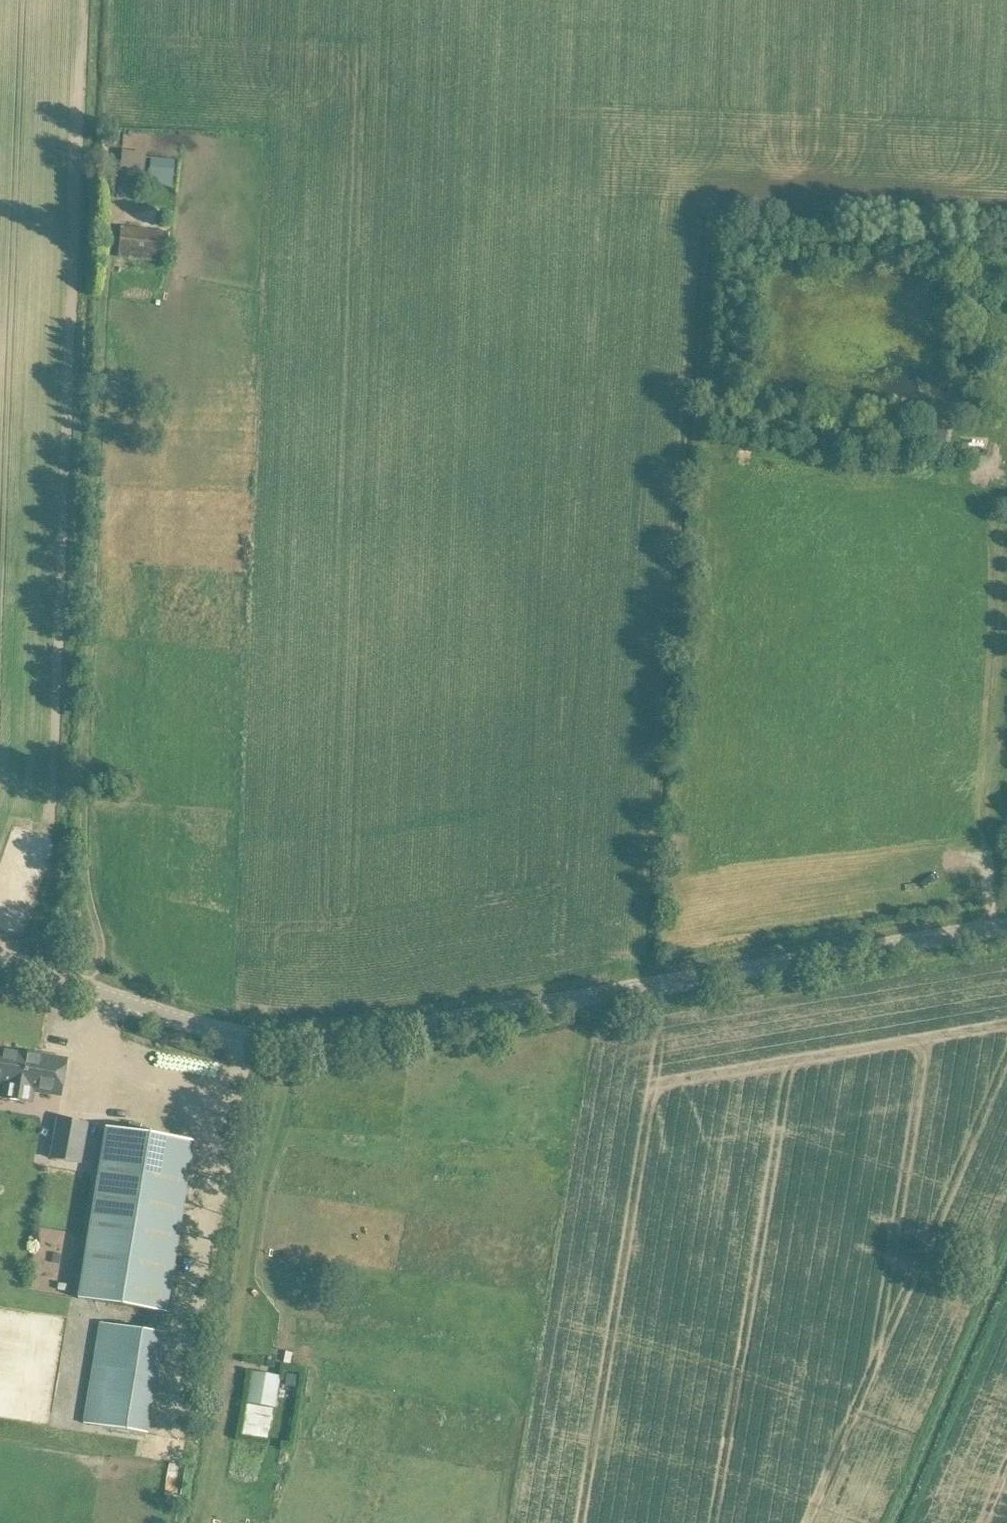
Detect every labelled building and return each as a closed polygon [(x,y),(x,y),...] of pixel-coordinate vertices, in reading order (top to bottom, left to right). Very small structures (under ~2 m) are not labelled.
[(151,162),(150,174),(173,176),(174,164),(151,162)] [(165,261),(167,230),(120,227),(118,258),(165,261)] [(67,1060),(28,1053),(27,1056),(0,1051),(0,1084),(8,1085),(5,1099),(27,1102),(28,1091),(61,1096),(67,1060)] [(52,1159),(81,1164),(88,1124),(58,1119),(52,1159)] [(77,1299),(165,1314),(195,1143),(107,1127),(77,1299)] [(85,1424),(147,1434),(164,1334),(101,1323),(85,1424)] [(247,1403),(263,1405),(275,1407),(279,1375),(251,1371),(247,1403)]
